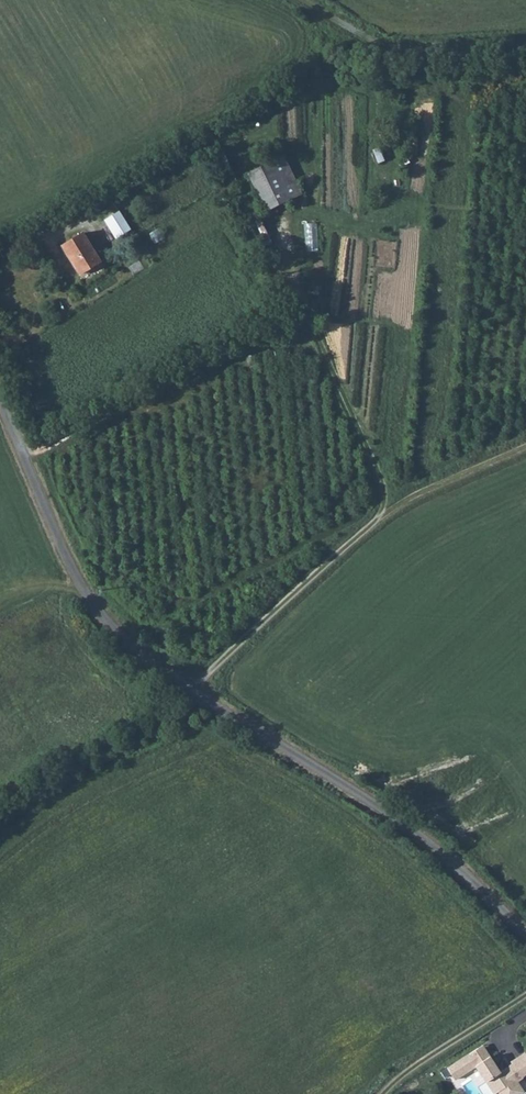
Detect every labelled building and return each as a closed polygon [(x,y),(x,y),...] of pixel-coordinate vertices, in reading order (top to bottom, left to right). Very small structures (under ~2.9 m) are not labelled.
[(250,169),(268,208),(303,192),(284,153),(250,169)] [(316,250),(318,223),(305,223),(304,249),(316,250)] [(84,226),(63,239),(82,266),(103,254),(84,226)] [(446,1066),(454,1079),(474,1066),(492,1093),(493,1093),(496,1091),(498,1093),(518,1093),(523,1091),(517,1078),(525,1072),(525,1054),(525,1052),(499,1070),(482,1043),(446,1066)]
